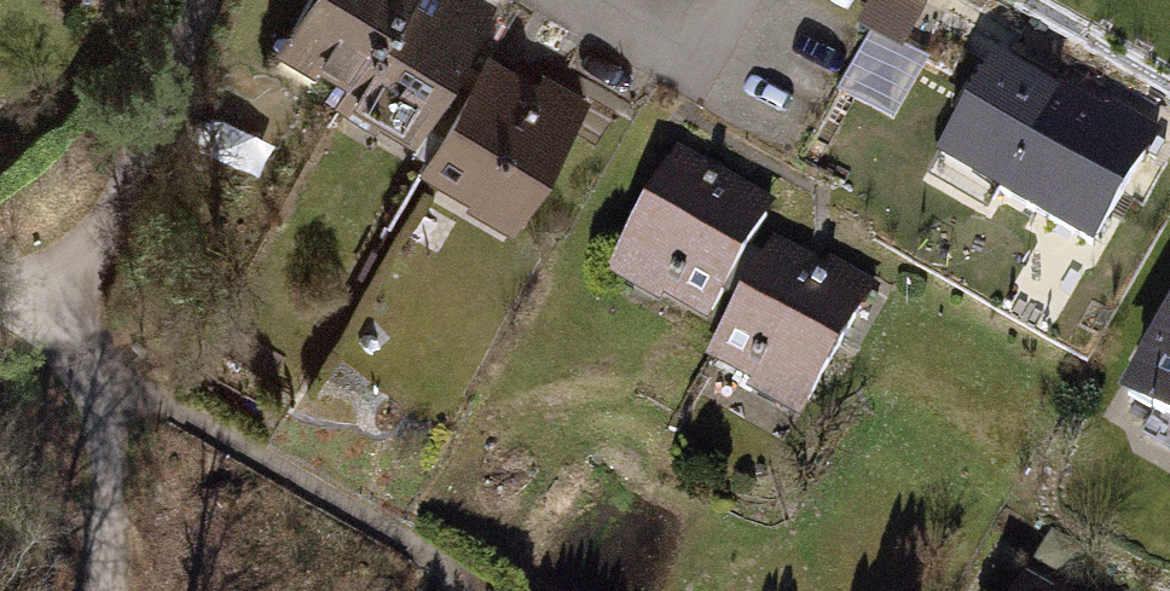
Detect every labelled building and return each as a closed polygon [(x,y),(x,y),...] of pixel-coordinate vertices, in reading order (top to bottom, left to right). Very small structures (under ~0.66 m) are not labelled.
[(284,39),(442,123),(417,170),(526,228),(587,113),(467,50),(494,0),(305,0),(284,39)] [(854,9),(915,38),(933,0),(858,0),(854,9)] [(994,62),(935,161),(1088,253),(1148,153),(994,62)] [(668,160),(608,266),(729,334),(714,361),(806,413),(864,311),(764,255),(781,224),(668,160)] [(1125,403),(1169,428),(1169,323),(1125,403)] [(1025,590),(1067,590),(1036,573),(1025,590)]
